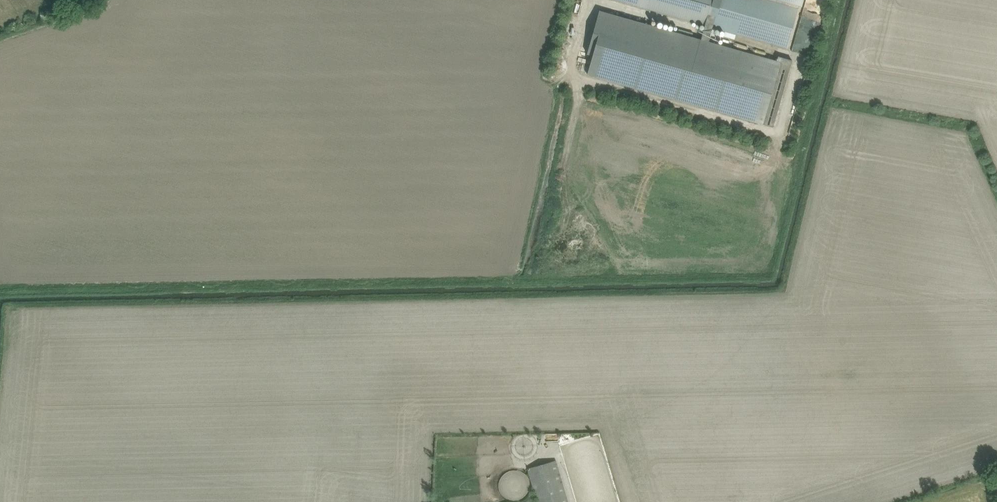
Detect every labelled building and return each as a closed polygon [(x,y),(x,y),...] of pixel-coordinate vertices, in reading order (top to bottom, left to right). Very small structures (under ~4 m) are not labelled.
[(587,54),(593,55),(587,74),(773,126),(792,60),(778,56),(777,61),(708,41),(712,27),(786,48),(798,5),(800,6),(802,0),(616,0),(705,25),(701,39),(599,10),(587,54)] [(537,501),(568,501),(555,460),(527,468),(537,501)]
